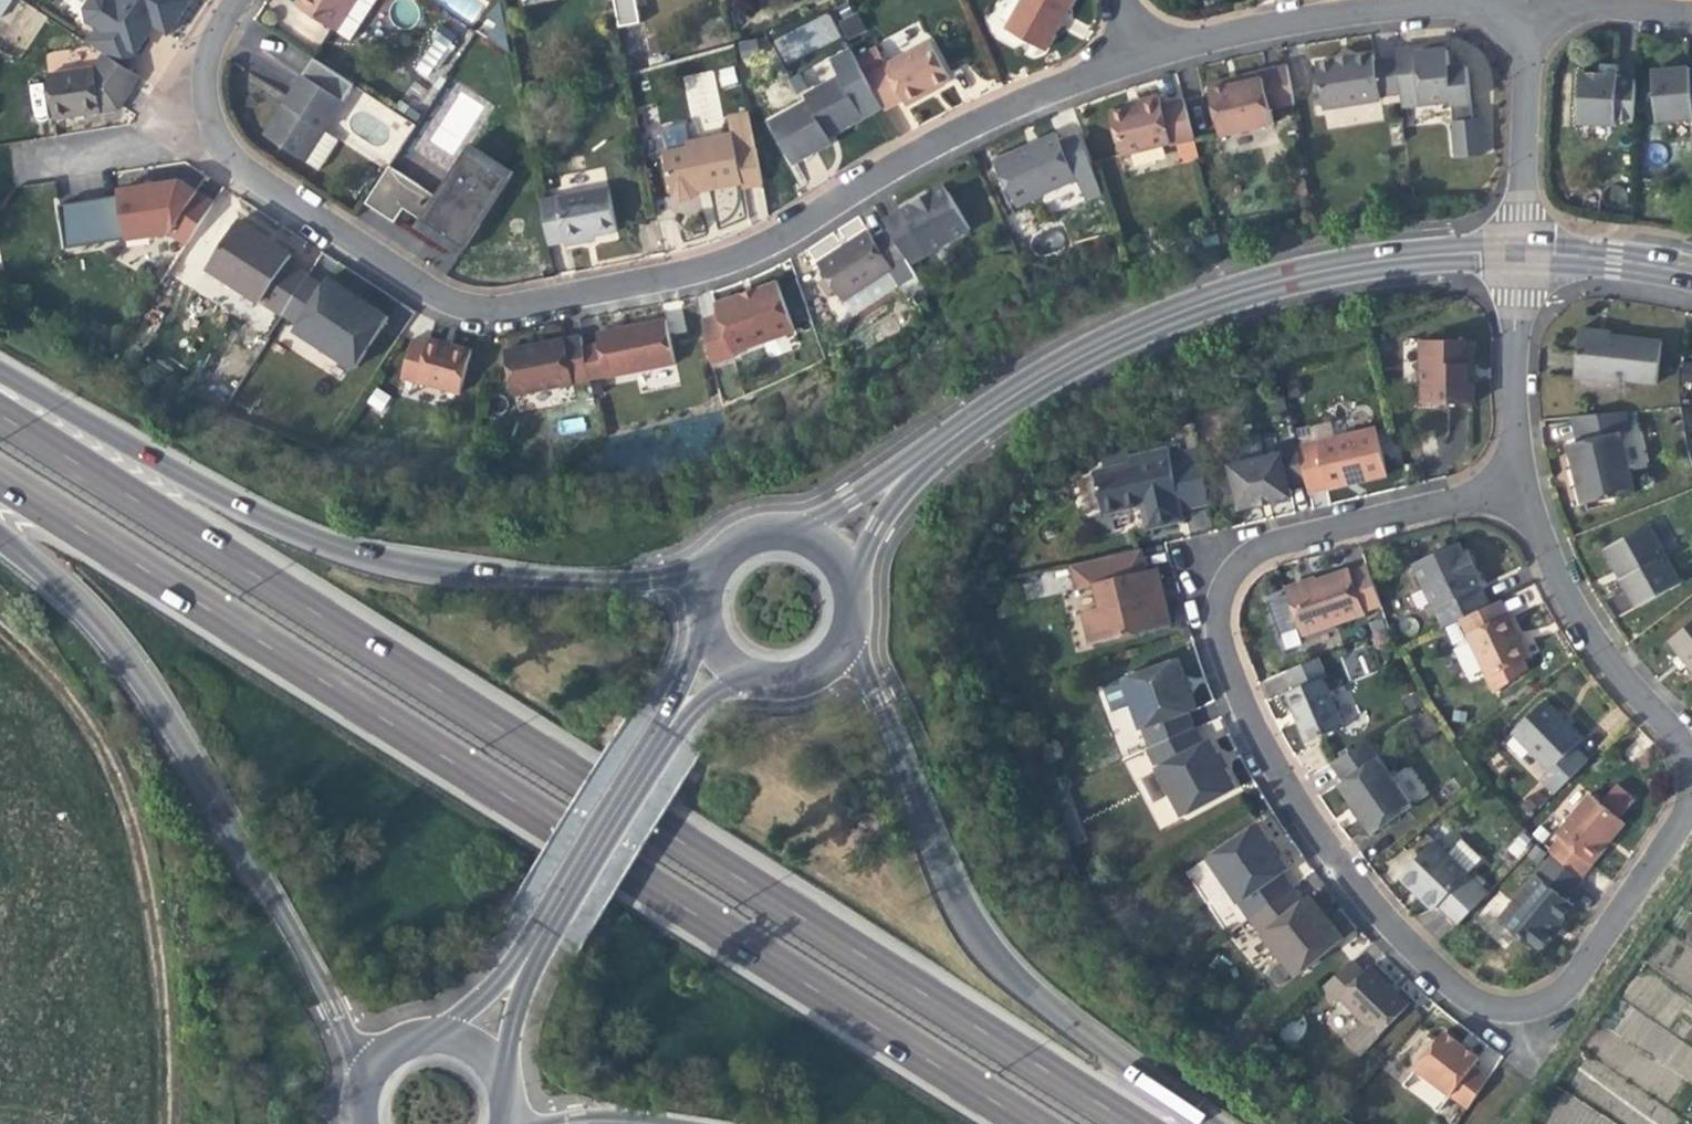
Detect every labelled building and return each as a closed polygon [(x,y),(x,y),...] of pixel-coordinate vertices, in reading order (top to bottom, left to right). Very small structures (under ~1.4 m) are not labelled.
[(11,0),(0,0),(0,17),(11,0)] [(90,43),(105,53),(128,67),(152,32),(145,28),(152,18),(158,23),(173,33),(194,0),(93,0),(88,8),(90,19),(101,26),(90,43)] [(297,6),(302,9),(336,31),(352,42),(379,0),(301,0),(297,6)] [(617,26),(640,22),(636,0),(613,0),(617,26)] [(1007,32),(1045,53),(1064,19),(1075,0),(1025,0),(1007,32)] [(773,38),(785,63),(840,38),(829,13),(773,38)] [(845,40),(866,31),(857,13),(837,23),(845,40)] [(158,23),(152,18),(145,28),(152,32),(155,27),(158,23)] [(929,44),(883,68),(902,103),(906,110),(929,97),(927,95),(936,90),(950,82),(929,44)] [(1402,107),(1451,101),(1470,99),(1467,67),(1450,69),(1447,51),(1433,52),(1432,47),(1395,51),(1396,62),(1400,93),(1402,107)] [(128,67),(105,53),(97,66),(51,74),(59,119),(96,114),(122,110),(142,77),(128,67)] [(1380,102),(1379,95),(1376,65),(1375,56),(1355,58),(1354,54),(1347,55),(1334,57),(1334,61),(1316,63),(1321,109),(1380,102)] [(266,135),(307,162),(356,87),(315,60),(285,107),(266,135)] [(1376,65),(1379,95),(1400,93),(1396,62),(1376,65)] [(1237,82),(1207,90),(1219,136),(1272,123),(1268,108),(1295,101),(1286,64),(1245,74),(1236,76),(1237,82)] [(859,65),(839,75),(862,116),(881,106),(866,78),(859,65)] [(720,88),(738,85),(735,66),(717,69),(720,88)] [(1691,115),(1688,74),(1688,67),(1670,68),(1652,70),(1655,122),(1691,119),(1691,115)] [(885,113),(902,103),(883,68),(866,78),(881,106),(885,113)] [(1615,126),(1615,119),(1617,79),(1617,72),(1598,71),(1579,71),(1577,124),(1615,126)] [(862,116),(839,75),(803,94),(807,101),(826,136),(846,125),(862,116)] [(1237,82),(1236,76),(1206,84),(1207,90),(1237,82)] [(1617,79),(1615,119),(1632,120),(1634,79),(1617,79)] [(1193,140),(1183,100),(1161,106),(1158,97),(1140,102),(1141,106),(1128,109),(1110,114),(1121,157),(1169,145),(1169,146),(1193,140)] [(1470,99),(1451,101),(1454,123),(1473,121),(1470,99)] [(830,143),(826,136),(807,101),(769,122),(791,164),(830,143)] [(734,138),(742,185),(744,190),(763,187),(749,118),(730,121),(734,138)] [(1478,120),(1473,121),(1454,123),(1458,159),(1482,156),(1478,120)] [(1014,207),(1076,180),(1094,173),(1078,136),(1059,144),(1056,137),(1039,145),(1038,150),(1029,154),(1027,150),(996,163),(1014,207)] [(723,189),(742,185),(734,138),(691,147),(692,152),(666,157),(674,198),(683,205),(696,202),(702,193),(701,191),(710,189),(711,191),(723,189)] [(1033,147),(1027,150),(1029,154),(1038,150),(1039,145),(1033,147)] [(437,196),(442,199),(471,153),(466,150),(437,196)] [(471,153),(442,199),(426,223),(444,234),(466,248),(481,225),(477,222),(506,176),(471,153)] [(426,223),(442,199),(437,196),(390,166),(366,204),(395,223),(404,209),(426,223)] [(1094,173),(1076,180),(1086,202),(1103,194),(1094,173)] [(506,176),(477,222),(481,225),(511,179),(506,176)] [(119,192),(120,197),(127,241),(169,234),(187,245),(214,203),(180,181),(158,185),(119,192)] [(617,230),(608,188),(541,202),(549,244),(583,237),(617,230)] [(905,260),(910,268),(969,233),(943,189),(918,204),(884,224),(889,233),(905,260)] [(127,241),(120,197),(59,207),(66,250),(127,241)] [(240,221),(210,267),(284,315),(309,277),(287,262),(292,254),(276,244),(272,249),(262,243),(266,237),(240,221)] [(891,272),(890,269),(874,242),(868,232),(844,246),(817,262),(840,302),(891,272)] [(874,242),(890,269),(905,260),(889,233),(874,242)] [(271,240),(266,237),(262,243),(272,249),(276,244),(271,240)] [(284,315),(299,325),(324,286),(309,277),(284,315)] [(324,286),(299,325),(318,337),(314,343),(356,369),(389,318),(362,300),(329,279),(324,286)] [(719,317),(731,353),(793,333),(778,286),(749,295),(716,306),(719,317)] [(669,334),(685,332),(683,309),(666,310),(669,334)] [(733,359),(731,353),(719,317),(700,323),(713,365),(733,359)] [(597,332),(599,341),(606,376),(674,362),(664,318),(631,325),(597,332)] [(318,337),(299,325),(295,330),(314,343),(318,337)] [(1624,384),(1624,380),(1660,384),(1664,344),(1626,340),(1601,337),(1602,331),(1582,329),(1576,379),(1624,384)] [(513,396),(589,380),(582,345),(580,337),(543,344),(503,353),(513,396)] [(606,376),(599,341),(582,345),(589,380),(606,376)] [(1471,366),(1479,360),(1479,351),(1471,345),(1471,342),(1425,341),(1424,405),(1478,406),(1479,383),(1470,383),(1471,366)] [(428,343),(427,348),(417,387),(459,398),(470,354),(450,348),(428,343)] [(417,387),(427,348),(410,344),(400,383),(417,387)] [(1470,383),(1479,383),(1479,375),(1479,360),(1471,366),(1470,383)] [(374,387),(366,404),(382,412),(390,396),(374,387)] [(1580,443),(1621,433),(1631,431),(1626,412),(1574,416),(1580,443)] [(1635,493),(1621,433),(1580,443),(1571,445),(1578,475),(1585,505),(1635,493)] [(1374,434),(1318,447),(1329,493),(1357,486),(1385,479),(1374,434)] [(1329,493),(1318,447),(1297,452),(1306,488),(1309,498),(1329,493)] [(1172,515),(1181,512),(1168,456),(1166,450),(1128,459),(1130,466),(1092,474),(1102,517),(1140,509),(1146,532),(1175,525),(1172,515)] [(1194,450),(1168,456),(1181,512),(1208,506),(1194,450)] [(1279,460),(1287,492),(1306,488),(1297,452),(1297,450),(1278,454),(1279,460)] [(1290,502),(1287,492),(1279,460),(1230,472),(1240,514),(1266,508),(1290,502)] [(1180,524),(1184,523),(1181,512),(1172,515),(1175,525),(1180,524)] [(1649,527),(1605,551),(1622,582),(1638,609),(1681,585),(1649,527)] [(1442,628),(1459,621),(1486,607),(1473,579),(1467,581),(1462,571),(1468,569),(1458,547),(1413,568),(1442,628)] [(1095,584),(1147,572),(1141,549),(1072,565),(1077,589),(1095,584)] [(1349,572),(1362,612),(1379,606),(1366,567),(1349,572)] [(1470,574),(1468,569),(1462,571),(1467,581),(1473,579),(1470,574)] [(1147,572),(1095,584),(1101,608),(1083,613),(1090,644),(1170,625),(1163,595),(1157,570),(1147,572)] [(1363,615),(1362,612),(1349,572),(1348,570),(1311,583),(1312,585),(1285,594),(1292,616),(1300,637),(1363,615)] [(1312,585),(1311,583),(1310,579),(1283,588),(1285,594),(1312,585)] [(1486,607),(1459,621),(1487,679),(1491,689),(1520,675),(1516,665),(1524,661),(1528,659),(1514,629),(1500,601),(1486,607)] [(1669,642),(1681,658),(1688,666),(1691,671),(1691,625),(1669,642)] [(1145,729),(1191,710),(1198,708),(1187,682),(1177,656),(1124,678),(1145,729)] [(1682,671),(1688,666),(1681,658),(1675,662),(1678,667),(1682,671)] [(1285,672),(1293,689),(1321,676),(1324,675),(1316,659),(1285,672)] [(1529,671),(1524,661),(1516,665),(1520,675),(1529,671)] [(1343,727),(1321,676),(1293,689),(1283,693),(1294,719),(1305,744),(1343,727)] [(1513,734),(1551,773),(1576,749),(1585,740),(1568,722),(1548,701),(1513,734)] [(1191,710),(1145,729),(1153,746),(1198,728),(1191,710)] [(1161,764),(1205,741),(1198,728),(1153,746),(1161,764)] [(1205,741),(1161,764),(1177,794),(1180,792),(1191,811),(1239,786),(1226,761),(1213,737),(1205,741)] [(1334,762),(1347,781),(1380,757),(1366,739),(1334,762)] [(1576,749),(1551,773),(1542,781),(1555,794),(1588,761),(1576,749)] [(1380,757),(1347,781),(1342,785),(1360,809),(1376,832),(1415,804),(1380,757)] [(1621,815),(1635,798),(1615,782),(1601,799),(1621,815)] [(1561,839),(1591,865),(1605,848),(1604,847),(1613,836),(1624,823),(1589,794),(1555,834),(1561,839)] [(1241,904),(1280,875),(1289,868),(1272,846),(1256,824),(1212,857),(1226,875),(1222,878),(1241,904)] [(1487,855),(1467,835),(1452,850),(1473,870),(1487,855)] [(1473,870),(1452,850),(1439,837),(1403,873),(1418,887),(1421,883),(1441,902),(1460,921),(1490,891),(1471,872),(1473,870)] [(1591,865),(1561,839),(1549,853),(1553,857),(1579,879),(1591,865)] [(1582,881),(1579,879),(1553,857),(1497,923),(1536,957),(1552,938),(1549,935),(1557,926),(1571,909),(1563,903),(1582,881)] [(1280,875),(1241,904),(1251,917),(1290,888),(1280,875)] [(1421,883),(1418,887),(1429,898),(1437,906),(1441,902),(1421,883)] [(1263,933),(1302,903),(1290,888),(1251,917),(1263,933)] [(1310,897),(1302,903),(1263,933),(1281,957),(1284,954),(1297,972),(1342,939),(1327,919),(1310,897)] [(1336,1003),(1342,997),(1365,973),(1351,959),(1322,989),(1336,1003)] [(1366,1020),(1380,1034),(1410,1002),(1390,983),(1372,966),(1365,973),(1342,997),(1366,1020)] [(1691,1077),(1691,1051),(1670,1046),(1672,1035),(1639,1027),(1642,1014),(1629,1011),(1621,1045),(1641,1050),(1635,1078),(1646,1080),(1649,1067),(1691,1077)] [(1361,1054),(1380,1034),(1366,1020),(1347,1040),(1361,1054)] [(1464,1047),(1443,1032),(1415,1068),(1466,1107),(1487,1079),(1471,1067),(1478,1058),(1464,1047)] [(1682,1111),(1587,1055),(1546,1123),(1674,1123),(1682,1111)]
